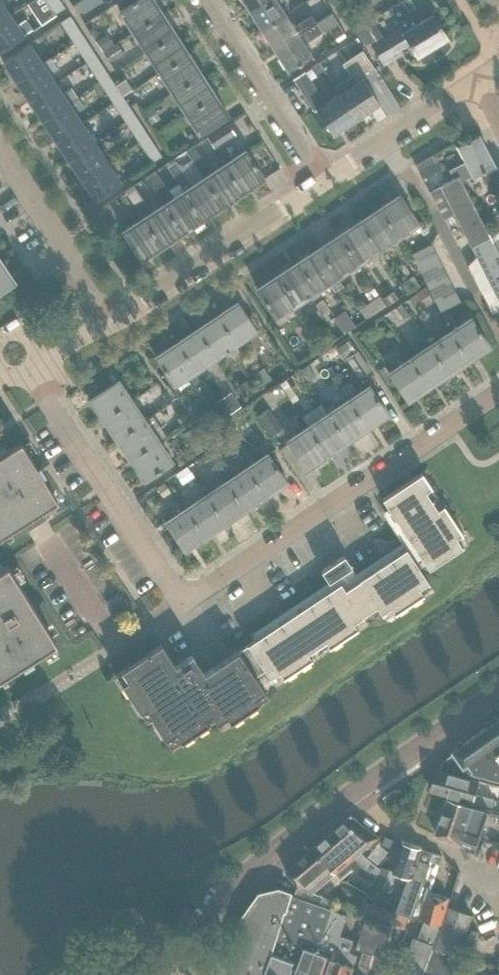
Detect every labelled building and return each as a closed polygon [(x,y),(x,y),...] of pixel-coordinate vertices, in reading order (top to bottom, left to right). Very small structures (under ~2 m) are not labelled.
[(10,14),(0,0),(0,21),(10,14)] [(27,3),(41,24),(56,15),(66,8),(60,0),(33,0),(27,3)] [(104,2),(103,0),(82,0),(77,3),(84,14),(104,2)] [(133,31),(162,13),(154,0),(136,0),(120,10),(133,31)] [(249,9),(262,0),(243,0),(249,9)] [(249,9),(262,29),(286,14),(278,2),(281,0),(262,0),(249,9)] [(317,22),(275,50),(288,70),(312,55),(304,43),(322,31),(338,22),(332,12),(316,22),(317,22)] [(133,31),(146,52),(175,33),(162,13),(133,31)] [(10,14),(0,21),(0,50),(23,35),(32,29),(25,19),(17,25),(10,14)] [(262,29),(275,50),(317,22),(316,22),(312,14),(294,26),(286,14),(262,29)] [(448,49),(450,46),(446,38),(448,37),(434,14),(403,33),(401,28),(385,38),(383,35),(370,43),(383,64),(396,56),(394,53),(409,43),(416,56),(418,55),(423,62),(428,62),(430,61),(433,60),(438,58),(442,55),(445,52),(448,49)] [(74,42),(84,36),(71,15),(60,22),(74,42)] [(365,46),(381,36),(372,20),(356,30),(365,46)] [(146,52),(159,72),(189,53),(175,33),(146,52)] [(96,41),(103,52),(114,44),(107,34),(96,41)] [(87,62),(97,56),(84,36),(74,42),(87,62)] [(16,81),(42,63),(29,43),(2,61),(16,81)] [(103,52),(109,62),(124,53),(118,43),(103,52)] [(340,94),(356,118),(379,103),(364,79),(376,71),(363,50),(342,64),(350,77),(350,78),(353,85),(340,94)] [(159,72),(173,93),(202,74),(189,53),(159,72)] [(100,82),(110,75),(97,56),(87,62),(100,82)] [(51,58),(42,63),(16,81),(29,101),(55,83),(49,74),(58,69),(51,58)] [(303,73),(309,81),(324,71),(319,63),(303,73)] [(332,134),(356,118),(340,94),(326,103),(322,96),(320,97),(311,85),(303,73),(294,78),(302,91),(301,91),(315,111),(316,109),(332,134)] [(173,93),(186,113),(215,94),(202,74),(173,93)] [(123,95),(115,84),(110,75),(100,82),(113,102),(123,95)] [(123,95),(123,96),(132,90),(124,78),(115,84),(123,95)] [(62,93),(55,83),(29,101),(42,120),(77,97),(71,88),(62,93)] [(215,94),(186,113),(199,134),(228,115),(215,94)] [(123,96),(123,95),(113,102),(126,122),(136,115),(123,96)] [(84,107),(77,97),(42,120),(55,140),(82,122),(76,113),(81,110),(80,110),(84,107)] [(160,118),(153,108),(145,113),(152,123),(160,118)] [(139,142),(149,135),(136,115),(126,122),(139,142)] [(95,142),(82,122),(55,140),(68,160),(95,142)] [(228,123),(207,137),(209,140),(214,148),(222,143),(236,135),(228,123)] [(472,246),(490,237),(462,181),(472,176),(472,177),(495,165),(479,133),(456,145),(465,162),(449,170),(454,178),(440,185),(441,186),(430,191),(444,219),(455,214),(472,246)] [(162,156),(149,135),(139,142),(152,162),(162,156)] [(108,162),(95,142),(68,160),(81,180),(108,162)] [(204,164),(192,146),(186,150),(198,168),(204,164)] [(425,172),(441,162),(433,149),(417,158),(425,172)] [(224,164),(243,193),(264,179),(245,150),(232,159),(226,150),(219,154),(225,164),(224,164)] [(223,206),(204,177),(192,185),(174,158),(165,164),(184,191),(203,220),(223,206)] [(121,182),(108,162),(81,180),(95,200),(121,182)] [(243,193),(224,164),(204,177),(223,206),(243,193)] [(145,177),(163,205),(164,204),(183,233),(203,220),(184,191),(173,198),(155,171),(145,177)] [(164,204),(163,205),(152,212),(133,185),(125,190),(143,218),(162,246),(183,233),(164,204)] [(379,208),(398,237),(419,223),(400,194),(379,208)] [(378,250),(398,237),(379,208),(359,221),(378,250)] [(142,260),(162,246),(143,218),(123,231),(142,260)] [(358,263),(378,250),(359,221),(339,235),(358,263)] [(337,277),(358,263),(339,235),(318,248),(337,277)] [(490,237),(472,246),(477,256),(467,265),(492,313),(498,309),(498,253),(490,237)] [(410,256),(415,265),(434,255),(429,245),(410,256)] [(317,290),(337,277),(318,248),(298,261),(317,290)] [(415,265),(420,275),(439,264),(434,255),(415,265)] [(1,261),(0,262),(0,292),(15,282),(1,261)] [(316,291),(317,290),(298,261),(278,275),(297,304),(309,295),(313,301),(320,296),(316,291)] [(420,275),(426,284),(445,273),(439,264),(420,275)] [(426,284),(431,293),(450,283),(445,273),(426,284)] [(276,317),(297,304),(278,275),(257,289),(276,317)] [(424,283),(418,275),(406,283),(412,291),(424,283)] [(431,293),(436,303),(455,292),(450,283),(431,293)] [(374,287),(365,293),(371,301),(380,295),(374,287)] [(430,294),(425,287),(416,293),(421,300),(430,294)] [(398,298),(393,290),(382,298),(387,305),(398,298)] [(441,311),(446,309),(461,301),(455,292),(436,303),(441,311)] [(386,305),(380,295),(371,301),(359,309),(366,319),(386,305)] [(330,309),(323,299),(315,304),(322,314),(330,309)] [(216,315),(235,344),(256,330),(237,302),(216,315)] [(409,314),(401,303),(392,309),(400,320),(409,314)] [(446,309),(441,311),(438,314),(444,324),(452,319),(446,309)] [(355,326),(345,311),(334,318),(344,333),(355,326)] [(215,358),(235,344),(216,315),(196,329),(215,358)] [(450,331),(469,360),(490,346),(470,318),(450,331)] [(195,371),(215,358),(196,329),(176,342),(195,371)] [(449,374),(469,360),(450,331),(430,345),(449,374)] [(349,340),(335,349),(343,360),(346,358),(356,351),(349,340)] [(174,385),(195,371),(176,342),(155,356),(174,385)] [(429,387),(449,374),(430,345),(409,358),(429,387)] [(371,370),(357,350),(356,351),(346,358),(359,378),(371,370)] [(408,401),(429,387),(409,358),(389,372),(392,378),(408,401)] [(315,376),(309,366),(302,371),(308,381),(315,376)] [(385,366),(379,370),(386,381),(392,378),(389,372),(385,366)] [(263,384),(271,379),(264,367),(256,373),(263,384)] [(156,383),(151,376),(140,383),(145,390),(156,383)] [(103,420),(132,401),(118,380),(89,399),(103,420)] [(236,387),(243,396),(252,390),(246,380),(236,387)] [(293,403),(299,399),(286,380),(280,384),(293,403)] [(348,399),(367,428),(388,414),(369,386),(368,386),(363,380),(353,387),(350,381),(341,387),(349,399),(348,399)] [(163,392),(157,383),(145,392),(151,400),(163,392)] [(241,406),(231,391),(216,402),(226,416),(241,406)] [(347,442),(367,428),(348,399),(328,413),(347,442)] [(116,440),(145,421),(132,401),(103,420),(116,440)] [(190,420),(181,405),(173,411),(182,425),(190,420)] [(271,437),(282,430),(269,409),(257,417),(271,437)] [(194,421),(199,429),(213,420),(208,413),(194,421)] [(327,455),(347,442),(328,413),(308,426),(327,455)] [(130,460),(158,441),(145,421),(116,440),(130,460)] [(306,469),(327,455),(308,426),(287,440),(306,469)] [(202,438),(208,446),(218,439),(212,431),(202,438)] [(208,446),(202,438),(193,444),(198,452),(208,446)] [(172,462),(158,441),(130,460),(144,481),(172,462)] [(263,447),(267,454),(276,448),(272,441),(263,447)] [(0,456),(0,538),(58,502),(21,443),(0,456)] [(286,482),(267,454),(254,463),(250,457),(243,462),(247,467),(266,496),(286,482)] [(246,509),(266,496),(247,467),(226,481),(246,509)] [(421,473),(382,499),(429,569),(464,546),(457,537),(463,534),(443,505),(437,509),(426,492),(432,488),(422,472),(421,473)] [(225,523),(246,509),(226,481),(206,494),(225,523)] [(156,487),(163,497),(170,492),(163,482),(156,487)] [(205,536),(225,523),(206,494),(186,508),(205,536)] [(185,550),(205,536),(186,508),(165,522),(185,550)] [(429,583),(406,548),(345,589),(341,583),(247,645),(248,646),(238,652),(237,651),(204,674),(191,655),(175,666),(161,644),(120,671),(126,680),(121,684),(140,712),(145,709),(165,739),(174,732),(181,742),(209,723),(206,717),(211,714),(217,723),(227,717),(230,722),(259,703),(255,698),(265,692),(255,677),(265,670),(271,679),(280,673),(283,678),(312,659),(308,653),(325,642),(329,648),(358,629),(354,624),(364,617),(362,615),(376,606),(382,615),(392,609),(395,614),(423,595),(420,590),(429,583)] [(329,582),(352,566),(344,555),(321,571),(329,582)] [(56,643),(7,565),(0,569),(0,678),(56,643)] [(437,764),(456,774),(479,781),(481,773),(498,779),(498,719),(437,764)] [(475,792),(479,781),(456,774),(437,769),(430,789),(472,803),(473,801),(483,804),(488,804),(493,806),(495,798),(475,792)] [(448,798),(440,819),(464,827),(464,830),(480,835),(488,811),(489,811),(489,810),(448,798)] [(352,815),(332,832),(354,856),(361,864),(375,874),(380,868),(367,857),(361,851),(378,836),(352,815)] [(440,819),(435,835),(460,844),(461,843),(476,848),(477,847),(475,847),(480,835),(464,830),(464,827),(440,819)] [(376,877),(376,876),(375,874),(361,864),(354,856),(332,832),(313,848),(336,872),(341,878),(352,868),(356,872),(372,885),(376,877)] [(382,843),(390,847),(394,839),(386,836),(382,843)] [(426,871),(433,852),(433,851),(421,848),(421,847),(402,841),(393,872),(409,877),(398,910),(392,924),(407,928),(410,920),(412,914),(426,871)] [(286,872),(299,884),(302,888),(312,892),(313,892),(336,872),(313,848),(286,872)] [(421,917),(440,923),(448,898),(430,892),(442,855),(433,852),(426,871),(412,914),(421,917)] [(376,876),(376,877),(386,882),(390,870),(381,866),(380,867),(376,876)] [(324,896),(313,892),(312,892),(302,888),(299,884),(294,896),(320,905),(324,896)] [(318,943),(330,908),(320,905),(294,896),(278,890),(261,894),(246,916),(244,918),(226,970),(228,974),(292,974),(301,948),(304,939),(318,943)] [(391,923),(395,911),(367,902),(363,914),(391,923)] [(330,908),(318,943),(334,950),(326,974),(351,974),(357,958),(353,956),(354,954),(349,952),(354,939),(340,934),(347,914),(330,908)] [(435,945),(459,953),(471,916),(447,908),(435,945)] [(440,923),(426,919),(419,939),(414,937),(410,948),(407,947),(399,969),(397,974),(422,974),(440,923)] [(364,952),(380,957),(391,927),(366,920),(359,941),(358,950),(364,952)] [(479,932),(471,929),(468,938),(476,941),(479,932)] [(334,950),(318,943),(304,939),(301,948),(292,974),(326,974),(334,950)] [(474,946),(466,943),(462,954),(470,957),(474,946)] [(459,953),(435,945),(433,944),(423,974),(451,974),(459,953)] [(374,974),(393,974),(398,955),(383,950),(381,957),(374,974)] [(380,957),(364,952),(355,974),(374,974),(381,957),(380,957)]
